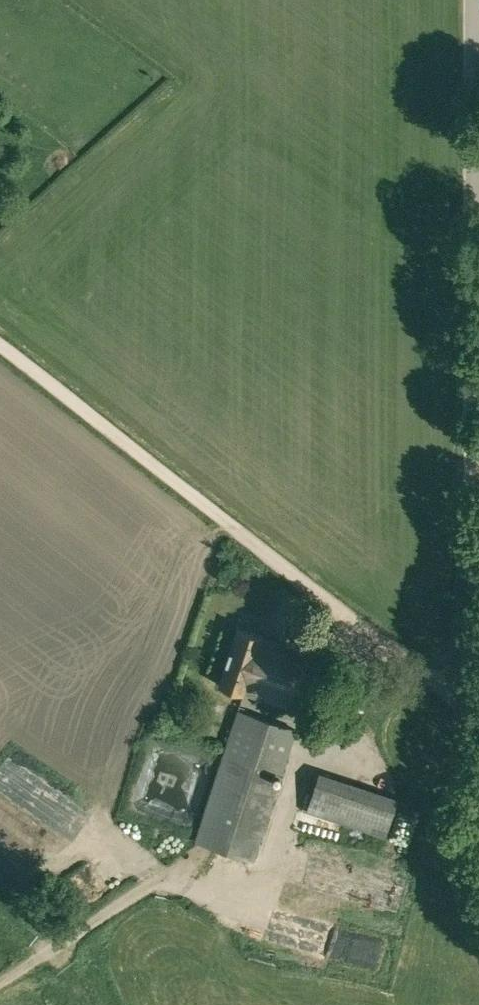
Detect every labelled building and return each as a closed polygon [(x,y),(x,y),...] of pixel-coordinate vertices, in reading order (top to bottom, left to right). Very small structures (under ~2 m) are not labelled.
[(244,689),(303,709),(321,656),(262,636),(263,634),(239,626),(220,683),(244,691),(244,689)] [(194,841),(255,860),(297,728),(236,708),(194,841)] [(308,810),(385,834),(397,796),(320,772),(308,810)] [(306,814),(302,833),(348,844),(353,824),(306,814)] [(5,842),(11,822),(0,819),(0,840),(5,842)] [(369,960),(368,941),(352,942),(353,963),(369,962),(370,970),(384,969),(384,959),(369,960)]
